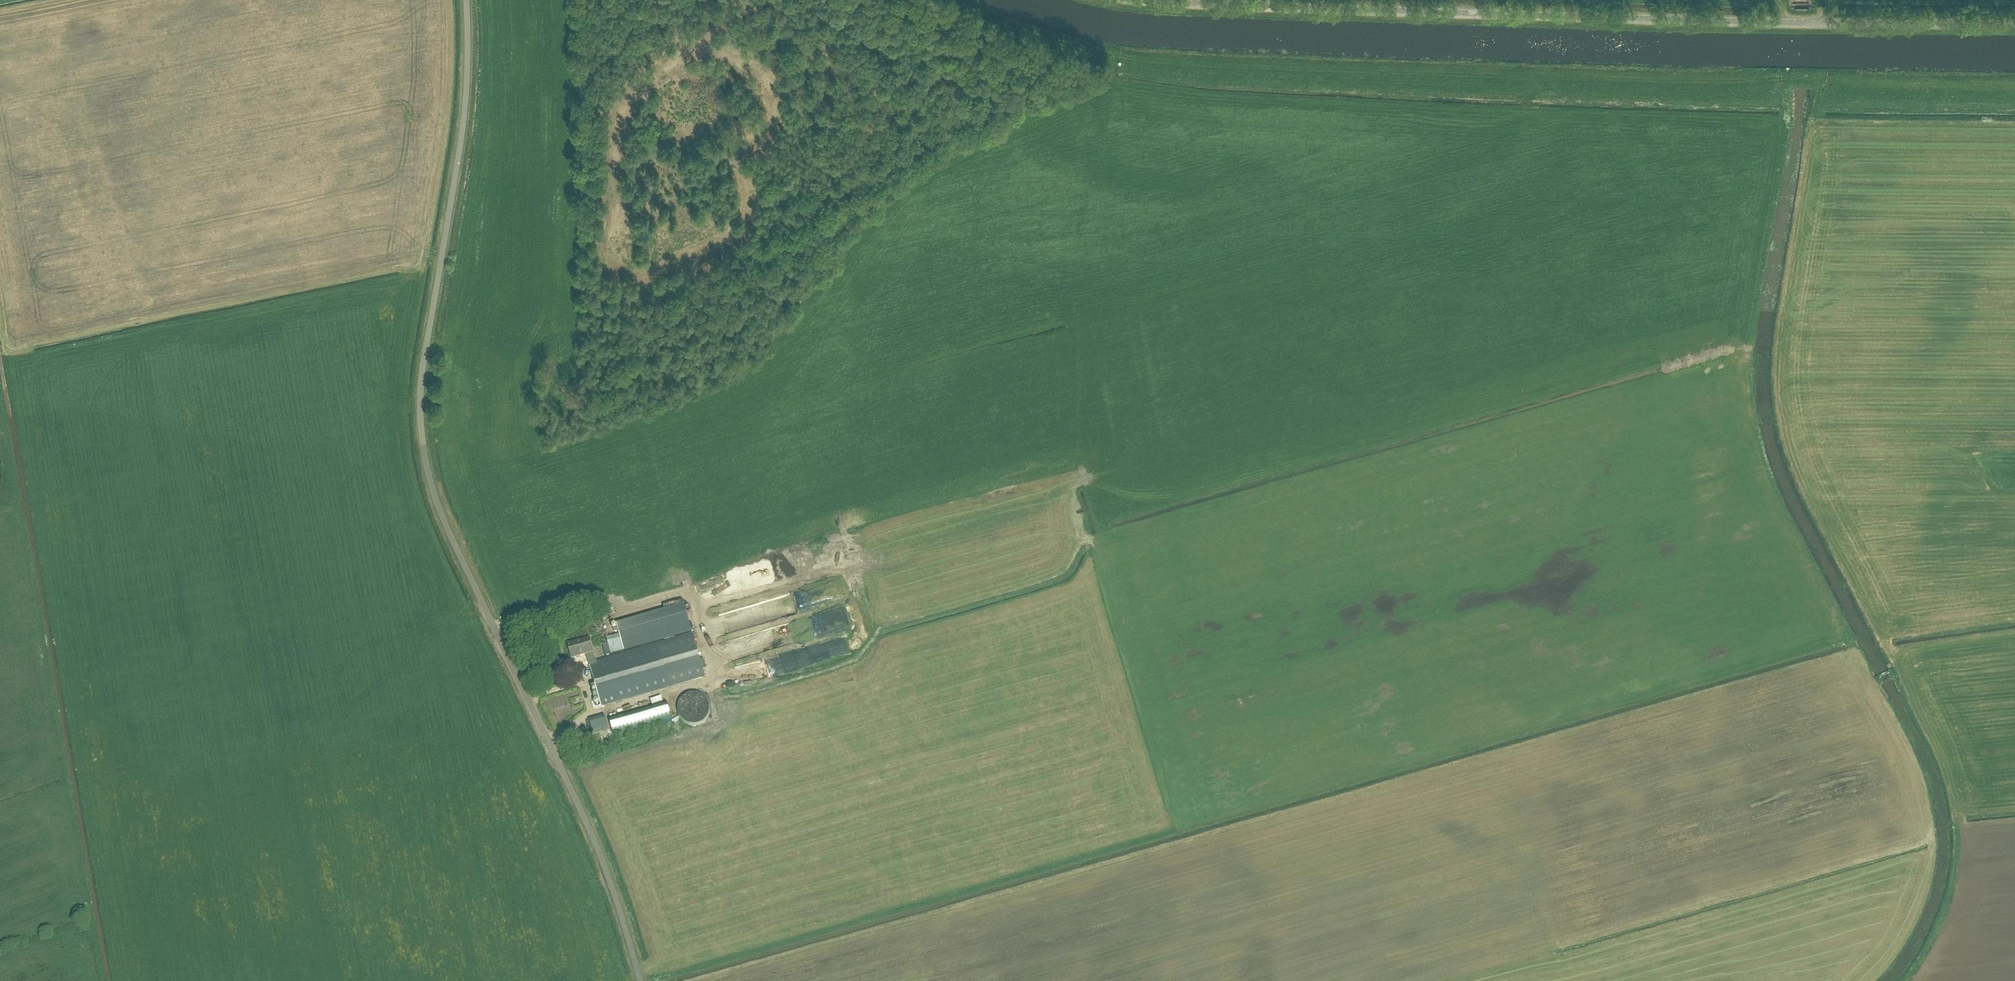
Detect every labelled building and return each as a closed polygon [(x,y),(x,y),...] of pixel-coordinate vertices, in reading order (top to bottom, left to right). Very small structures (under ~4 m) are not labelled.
[(675,640),(596,662),(593,653),(594,653),(589,639),(568,645),(572,659),(586,655),(589,665),(589,664),(602,708),(679,686),(706,678),(693,634),(675,640)] [(607,645),(602,646),(605,658),(624,653),(619,636),(605,640),(607,645)] [(807,651),(795,651),(796,666),(808,665),(807,651)] [(570,698),(583,695),(582,689),(569,692),(570,698)] [(765,711),(777,710),(777,702),(764,703),(765,711)] [(608,717),(611,729),(638,722),(635,711),(608,717)]
